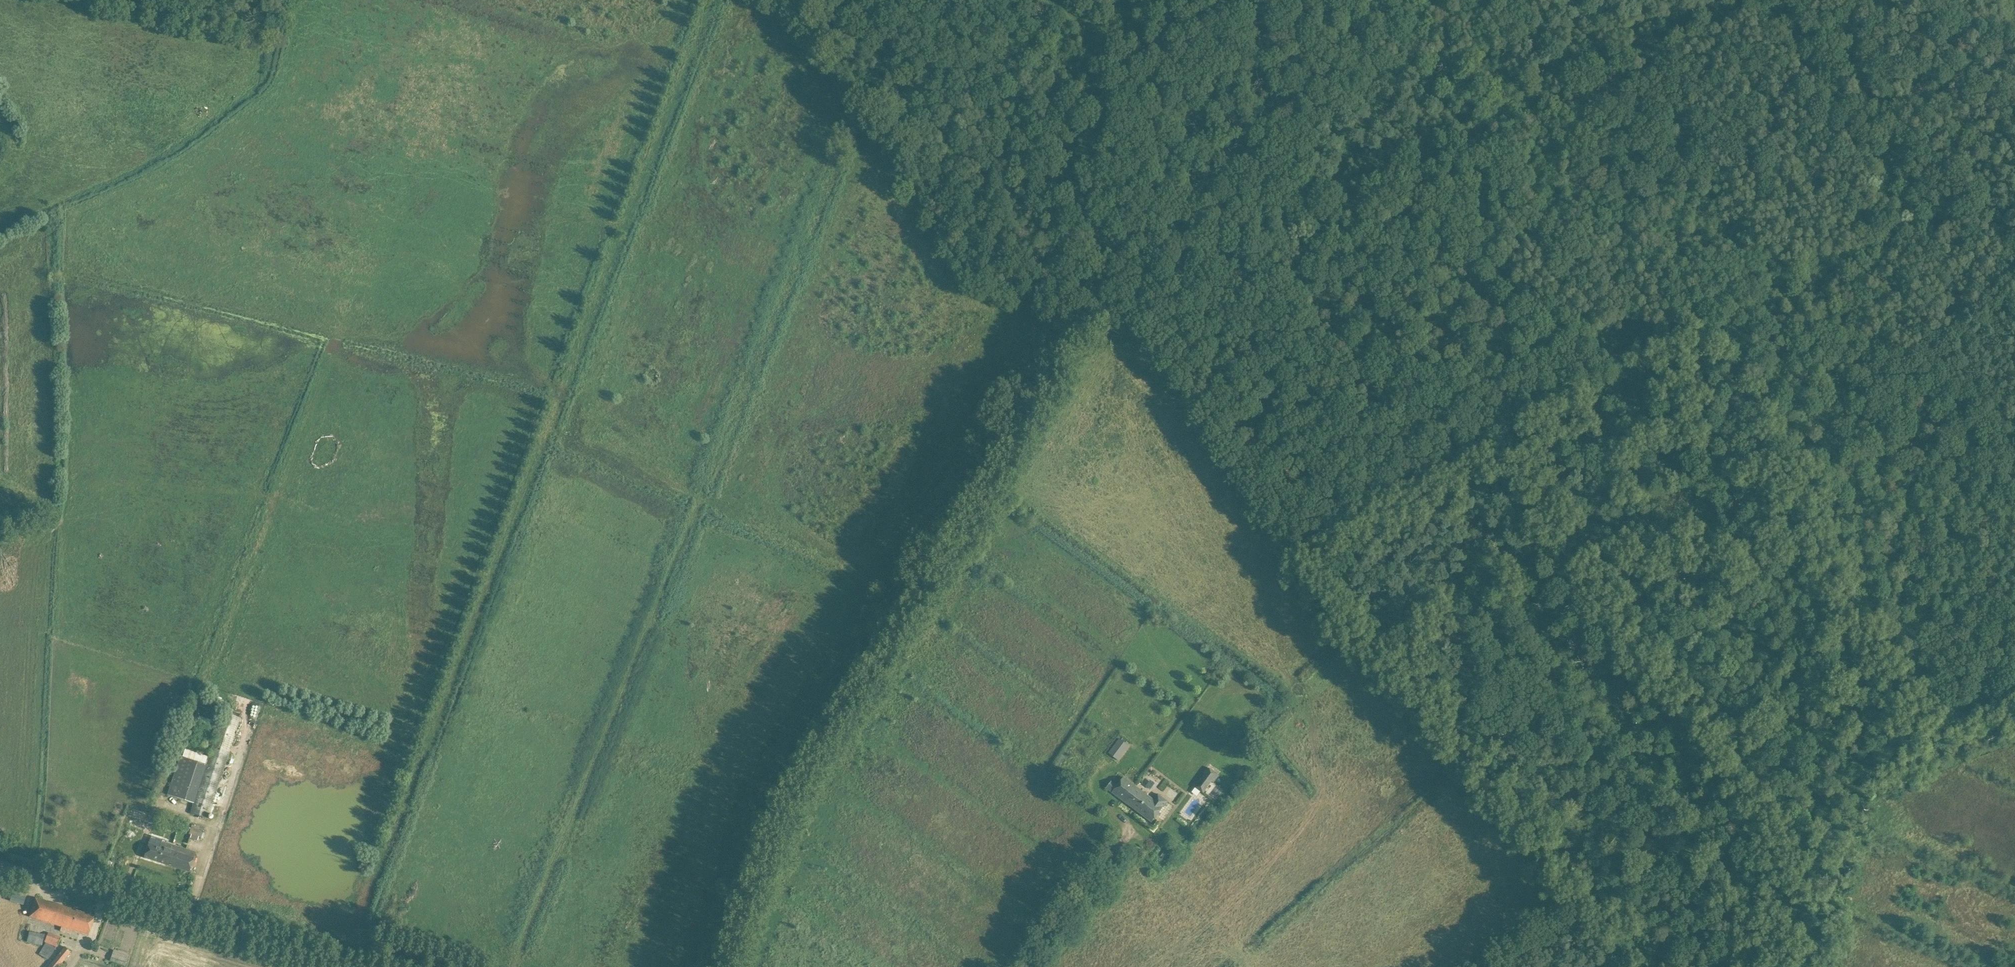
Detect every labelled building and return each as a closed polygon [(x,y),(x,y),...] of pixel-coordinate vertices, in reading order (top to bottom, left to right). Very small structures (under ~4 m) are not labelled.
[(212,812),(242,720),(242,718),(224,713),(207,765),(180,756),(167,795),(193,803),(190,813),(208,819),(210,811),(212,812)] [(214,728),(216,721),(198,715),(196,722),(214,728)] [(1107,754),(1117,760),(1126,745),(1117,739),(1107,754)] [(1152,822),(1158,814),(1163,807),(1167,801),(1158,794),(1153,800),(1136,787),(1153,765),(1138,754),(1121,776),(1123,778),(1117,785),(1111,781),(1106,788),(1152,822)] [(1219,776),(1209,769),(1202,778),(1210,784),(1212,782),(1213,783),(1219,776)] [(171,817),(167,829),(174,831),(178,819),(171,817)] [(204,827),(192,824),(188,834),(201,838),(204,827)] [(189,872),(192,862),(195,853),(161,842),(160,846),(148,843),(144,857),(189,872)] [(23,905),(25,897),(12,893),(10,901),(23,905)] [(70,934),(72,930),(88,935),(94,916),(35,898),(30,917),(61,927),(60,931),(70,934)] [(26,945),(36,947),(36,944),(42,945),(44,935),(29,931),(26,945)] [(44,942),(56,947),(60,937),(48,932),(44,942)] [(45,943),(38,954),(48,960),(55,949),(45,943)] [(64,947),(48,966),(58,966),(70,952),(64,947)] [(128,956),(113,951),(110,960),(125,965),(128,956)]
